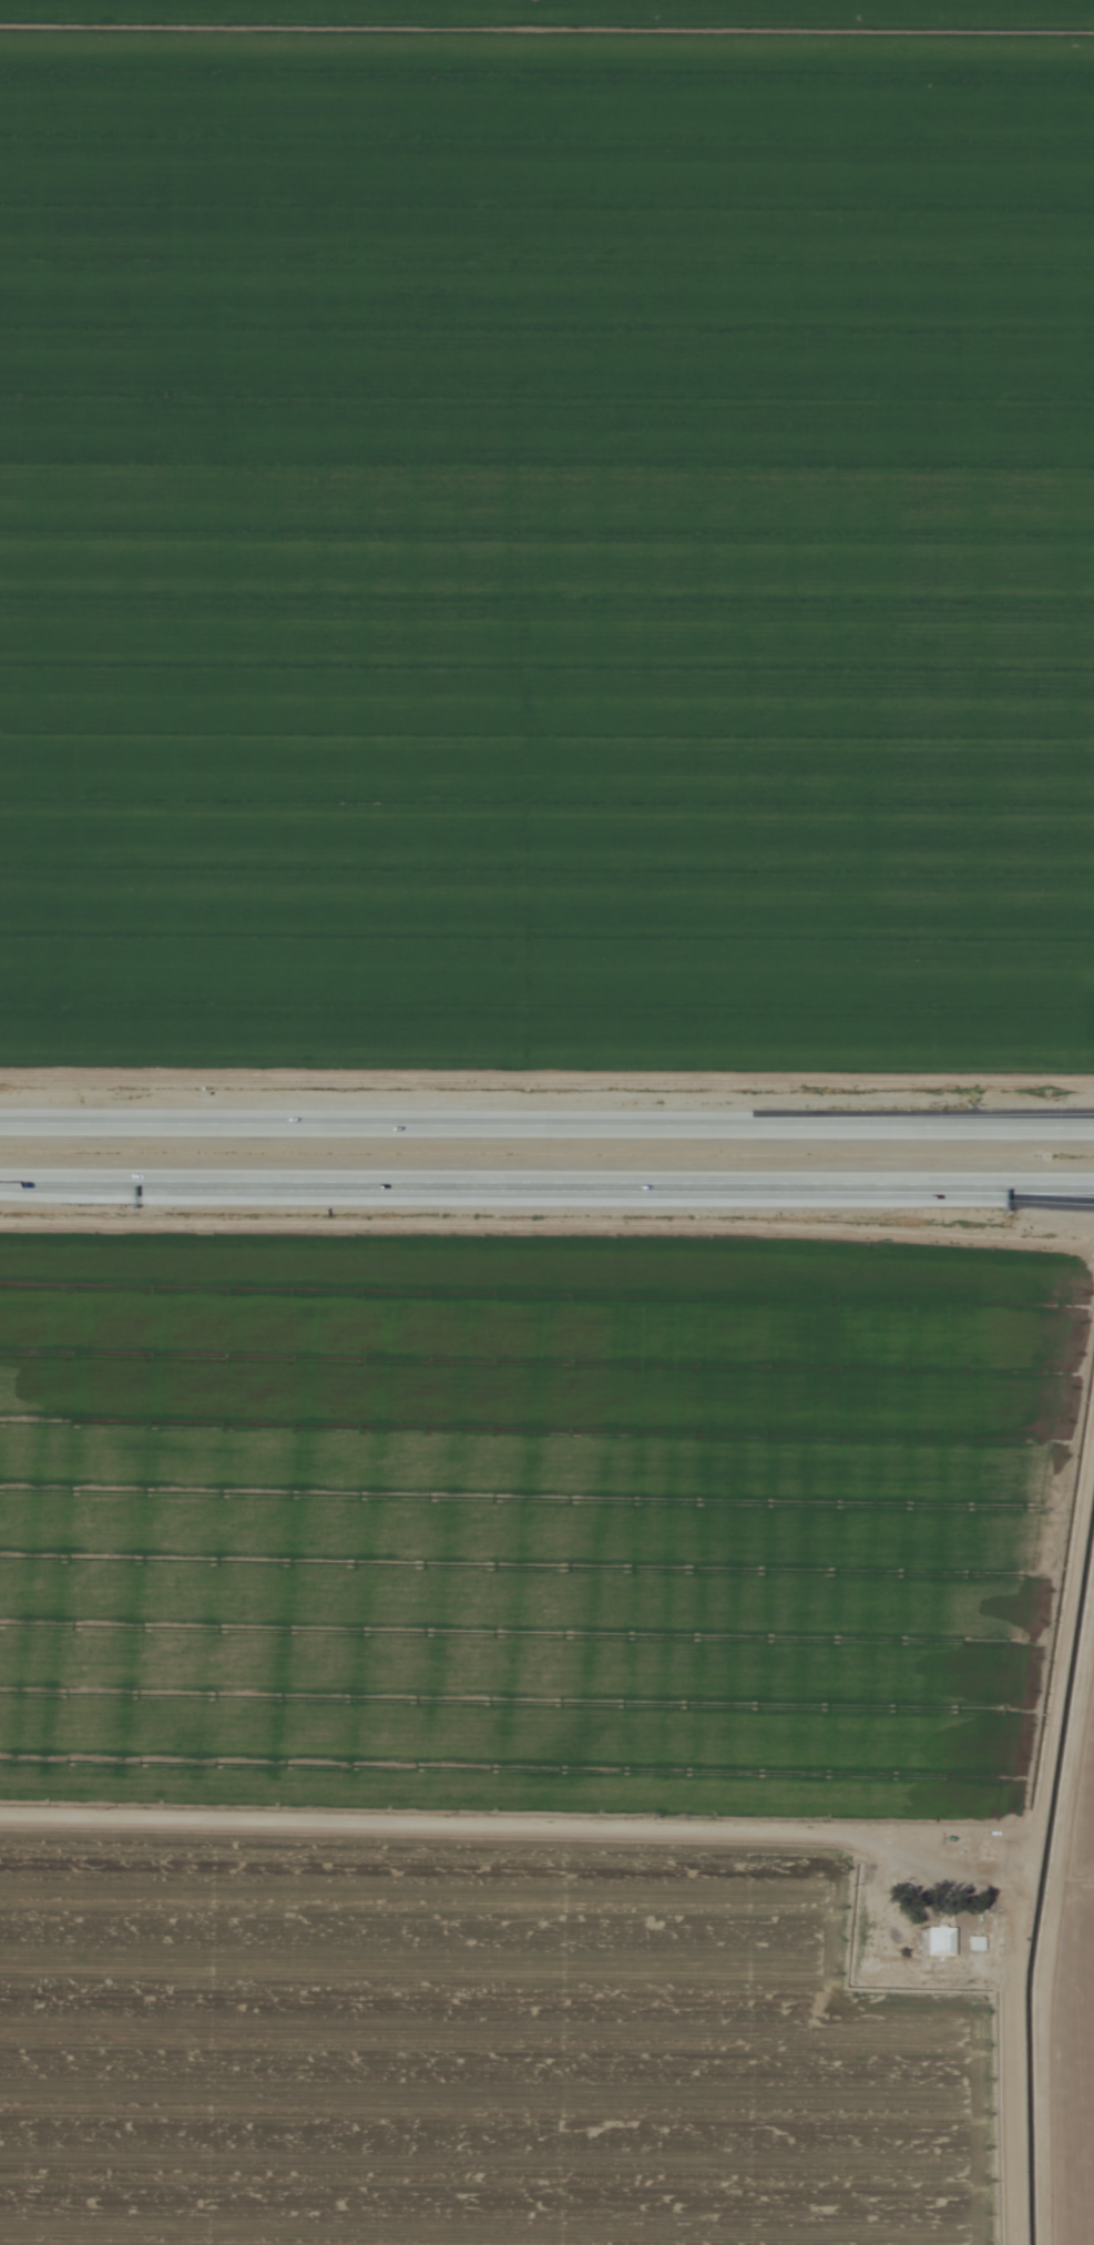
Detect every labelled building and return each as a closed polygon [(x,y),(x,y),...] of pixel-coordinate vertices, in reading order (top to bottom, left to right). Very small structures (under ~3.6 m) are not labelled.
[(18,1172),(0,1172),(0,1181),(18,1181),(18,1172)] [(952,1957),(952,1928),(924,1928),(924,1957),(952,1957)]
